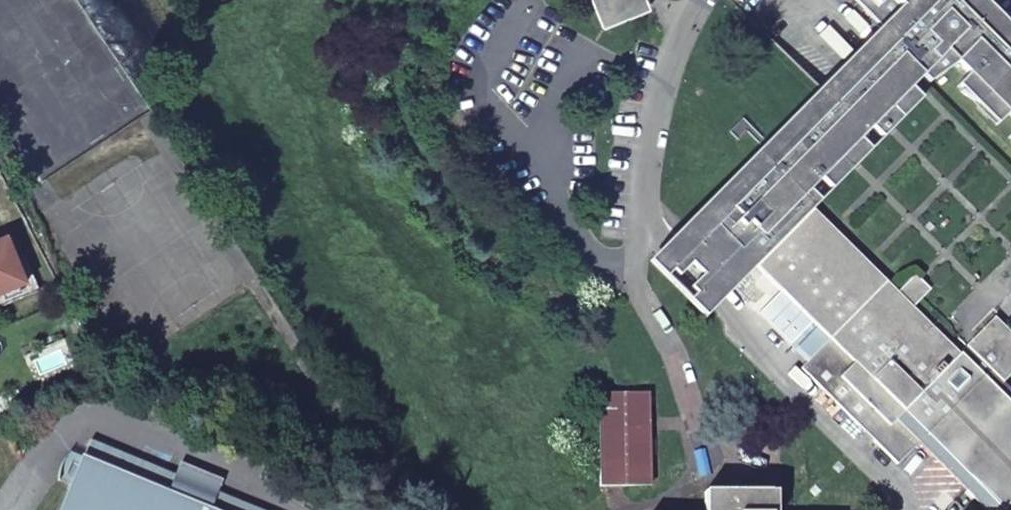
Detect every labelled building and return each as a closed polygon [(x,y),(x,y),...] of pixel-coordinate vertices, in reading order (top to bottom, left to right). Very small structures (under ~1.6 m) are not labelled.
[(645,0),(591,0),(603,30),(649,11),(645,0)] [(884,27),(889,32),(878,44),(876,42),(836,82),(863,109),(747,225),(741,226),(735,230),(733,235),(731,241),(732,245),(749,262),(761,250),(767,257),(755,269),(831,346),(804,375),(900,470),(921,450),(982,509),(1010,509),(1010,398),(1005,392),(1010,385),(1010,327),(1004,320),(961,361),(915,315),(935,297),(918,279),(898,299),(812,212),(825,199),(813,186),(911,89),(923,78),(931,85),(960,64),(971,75),(959,87),(999,127),(1010,115),(1010,16),(990,5),(985,0),(856,0),(884,27)] [(704,320),(755,269),(767,257),(761,250),(749,262),(732,245),(731,241),(733,235),(735,230),(741,226),(747,225),(863,109),(836,82),(876,42),(878,44),(889,32),(884,27),(647,265),(704,320)] [(813,186),(825,199),(923,102),(911,89),(813,186)] [(23,286),(13,261),(4,241),(0,243),(0,296),(23,286)] [(13,261),(23,286),(0,296),(0,307),(39,291),(24,256),(13,261)] [(650,490),(646,400),(596,401),(599,492),(650,490)] [(64,509),(262,509),(221,493),(221,492),(216,484),(202,478),(187,472),(178,474),(178,475),(94,440),(86,459),(91,461),(88,468),(83,465),(64,509)] [(845,460),(800,506),(769,507),(769,495),(705,496),(705,509),(812,509),(853,468),(845,460)]
